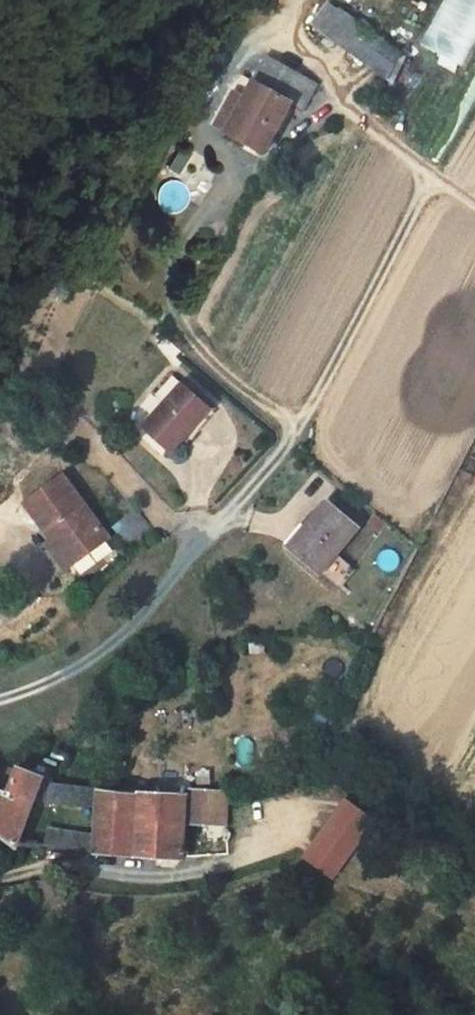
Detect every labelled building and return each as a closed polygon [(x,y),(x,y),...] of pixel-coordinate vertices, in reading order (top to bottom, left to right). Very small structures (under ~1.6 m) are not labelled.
[(462,68),(474,43),(474,0),(443,0),(419,47),(462,68)] [(339,8),(329,1),(313,24),(323,31),(339,8)] [(377,36),(339,8),(323,31),(361,59),(377,36)] [(398,51),(382,40),(366,62),(385,75),(398,51)] [(302,109),(316,83),(266,56),(244,97),(225,132),(262,151),(288,102),(302,109)] [(233,91),(214,126),(225,132),(244,97),(233,91)] [(180,383),(172,376),(155,394),(164,402),(180,383)] [(208,407),(180,383),(164,402),(143,425),(172,451),(193,428),(191,426),(208,407)] [(214,413),(208,407),(191,426),(193,428),(197,432),(214,413)] [(118,452),(102,434),(96,438),(112,456),(118,452)] [(27,503),(52,538),(70,563),(107,536),(63,476),(27,503)] [(358,527),(326,501),(304,527),(306,529),(290,548),(320,573),(335,554),(358,527)] [(152,530),(134,509),(114,526),(132,548),(152,530)] [(65,567),(70,563),(52,538),(47,542),(65,567)] [(342,560),(335,554),(320,573),(327,578),(342,560)] [(9,767),(0,772),(0,836),(15,848),(40,783),(43,775),(17,765),(14,770),(9,767)] [(52,779),(43,775),(40,783),(51,783),(52,779)] [(63,785),(51,783),(43,800),(61,802),(63,785)] [(97,805),(98,788),(63,785),(61,802),(97,805)] [(123,791),(98,788),(97,805),(95,836),(94,853),(182,858),(185,823),(226,824),(228,790),(186,789),(185,794),(150,793),(135,793),(123,791)] [(376,819),(347,798),(304,858),(334,878),(376,819)] [(94,853),(95,836),(49,828),(46,847),(94,853)]
